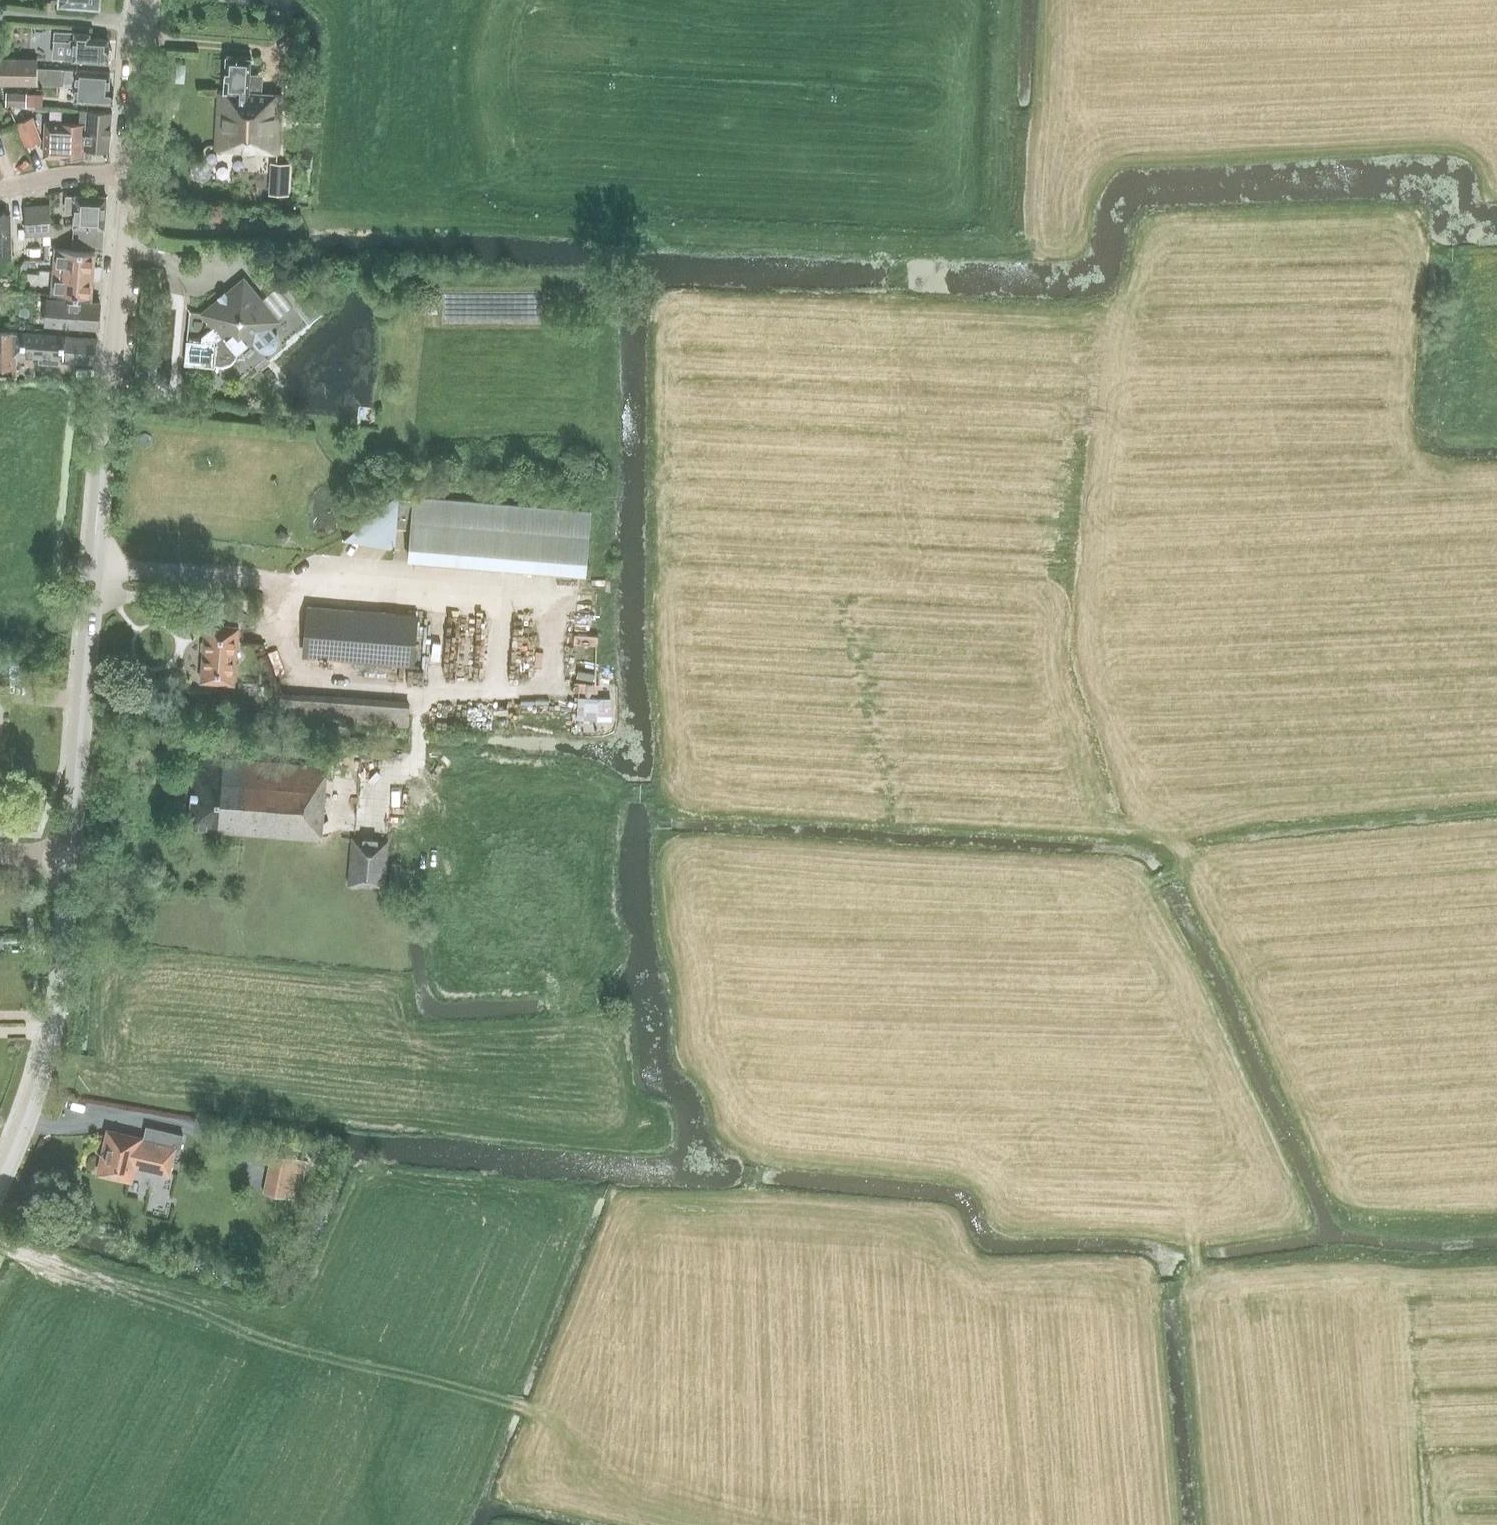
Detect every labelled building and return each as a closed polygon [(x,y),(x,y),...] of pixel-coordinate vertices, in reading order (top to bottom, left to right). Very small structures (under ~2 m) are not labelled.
[(108,62),(109,44),(108,44),(108,38),(90,37),(90,33),(75,32),(54,30),(53,39),(70,41),(70,38),(74,39),(72,59),(108,62)] [(36,56),(36,43),(7,43),(8,57),(36,56)] [(6,57),(6,48),(0,48),(0,82),(36,84),(36,68),(37,58),(6,57)] [(224,90),(219,90),(215,153),(220,153),(221,148),(273,152),(276,93),(261,92),(262,74),(250,74),(251,58),(226,56),(224,90)] [(74,100),(112,103),(113,89),(109,89),(110,71),(76,69),(64,69),(49,68),(49,69),(36,68),(36,84),(47,84),(47,85),(63,86),(63,82),(74,83),(74,100)] [(26,105),(26,93),(6,92),(5,104),(26,105)] [(16,125),(33,118),(30,109),(10,109),(16,125)] [(80,120),(86,120),(84,147),(109,149),(112,111),(80,109),(80,120)] [(16,125),(24,147),(40,140),(33,118),(16,125)] [(46,122),(43,156),(83,157),(86,123),(46,122)] [(210,173),(211,170),(210,165),(209,163),(207,162),(205,160),(202,160),(200,160),(197,161),(195,162),(193,164),(191,169),(191,171),(191,173),(193,176),(195,178),(198,179),(200,179),(202,179),(205,179),(209,177),(210,173)] [(75,209),(73,236),(73,245),(103,246),(104,227),(106,196),(75,195),(66,195),(65,208),(75,209)] [(26,236),(51,235),(49,204),(25,206),(25,205),(24,205),(26,236)] [(11,257),(10,214),(0,214),(0,257),(11,257)] [(55,247),(53,271),(93,274),(95,251),(55,247)] [(93,274),(53,271),(51,294),(91,297),(93,274)] [(275,319),(243,281),(205,313),(199,312),(211,327),(201,337),(200,341),(186,340),(184,364),(214,366),(215,364),(217,364),(220,365),(224,365),(227,364),(229,363),(231,362),(232,361),(234,359),(236,356),(237,354),(238,352),(238,350),(247,342),(247,343),(250,341),(255,348),(260,351),(264,353),(269,352),(273,350),(275,348),(277,343),(277,338),(275,334),(268,325),(275,319)] [(282,283),(276,288),(291,306),(296,301),(282,283)] [(100,302),(45,297),(43,323),(57,324),(57,325),(98,328),(100,302)] [(62,360),(63,360),(64,348),(65,335),(0,330),(0,376),(15,376),(15,367),(16,354),(39,356),(39,362),(58,363),(59,358),(62,358),(62,360)] [(81,336),(65,335),(64,348),(63,360),(94,363),(97,338),(81,336)] [(398,490),(397,494),(396,510),(380,509),(363,523),(362,539),(342,537),(342,538),(379,541),(392,542),(395,539),(396,527),(412,528),(409,559),(585,574),(590,510),(429,497),(429,501),(398,498),(399,490),(398,490)] [(412,663),(416,615),(308,607),(304,655),(352,658),(351,667),(375,669),(376,660),(412,663)] [(238,625),(217,624),(205,623),(201,681),(234,683),(238,625)] [(574,646),(570,667),(592,671),(595,649),(574,646)] [(408,726),(409,706),(299,698),(297,718),(408,726)] [(326,767),(217,758),(194,756),(188,829),(321,839),(326,767)] [(388,840),(352,838),(348,884),(384,887),(388,840)] [(180,1149),(183,1135),(146,1126),(143,1140),(140,1139),(140,1138),(108,1131),(99,1172),(131,1179),(134,1166),(169,1175),(175,1148),(180,1149)] [(307,1160),(271,1153),(263,1192),(299,1199),(307,1160)]
